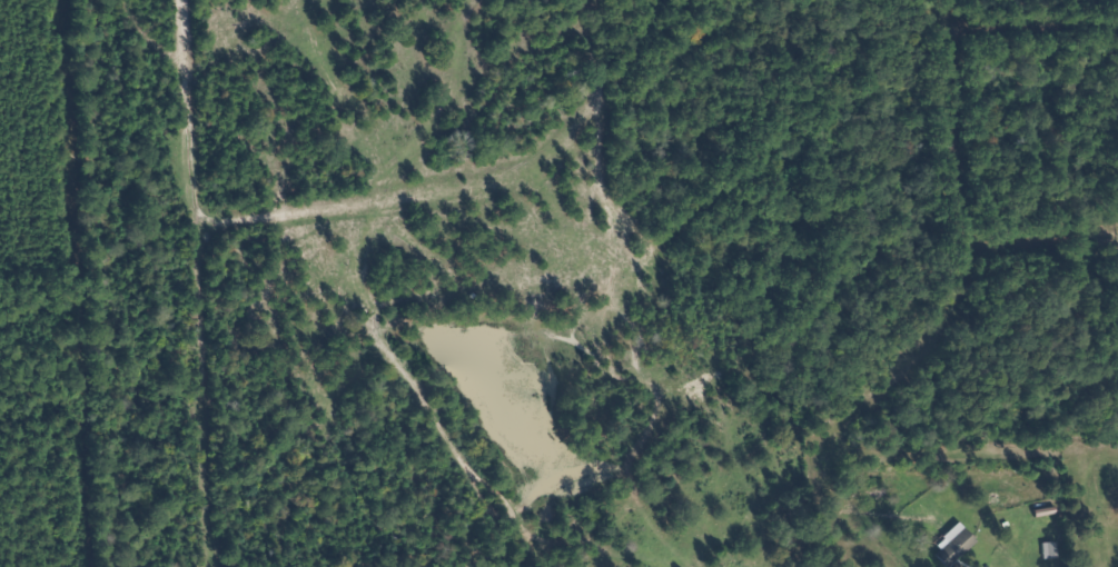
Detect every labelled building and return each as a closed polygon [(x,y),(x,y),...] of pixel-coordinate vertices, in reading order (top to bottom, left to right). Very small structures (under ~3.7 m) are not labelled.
[(974,540),(961,527),(933,555),(945,566),(947,566),(974,540)]
